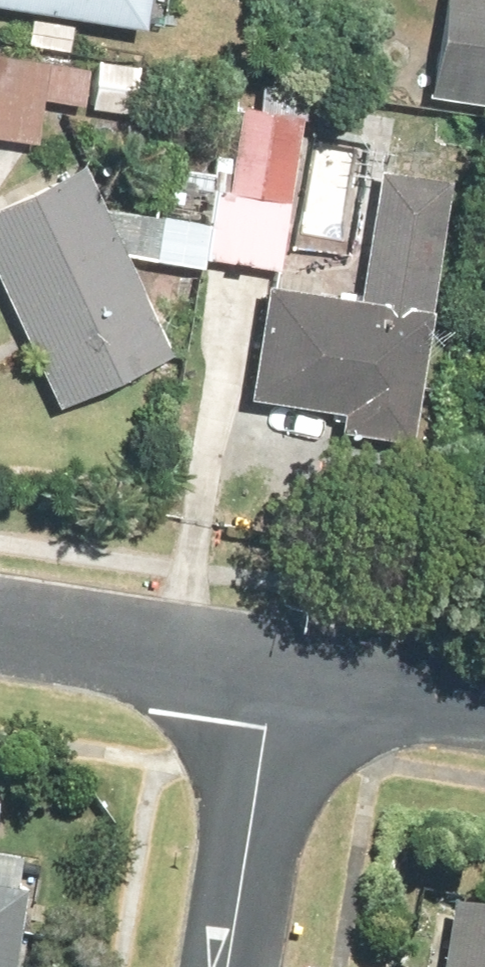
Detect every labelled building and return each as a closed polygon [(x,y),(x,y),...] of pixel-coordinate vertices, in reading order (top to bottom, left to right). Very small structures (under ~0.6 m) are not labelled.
[(15,36),(71,42),(74,13),(142,20),(144,0),(0,0),(0,5),(18,7),(15,36)] [(347,78),(484,100),(484,0),(360,0),(347,78)] [(32,132),(36,94),(128,102),(133,55),(0,44),(0,129),(32,132)] [(205,182),(202,211),(145,206),(141,252),(277,265),(293,103),(232,97),(224,184),(205,182)] [(78,154),(0,191),(0,302),(48,404),(169,347),(78,154)] [(420,440),(436,305),(425,303),(441,167),(364,158),(348,294),(251,283),(238,395),(329,405),(327,429),(420,440)] [(29,896),(8,893),(12,864),(0,862),(0,966),(20,966),(29,896)] [(447,906),(437,966),(484,966),(484,912),(447,906)]
